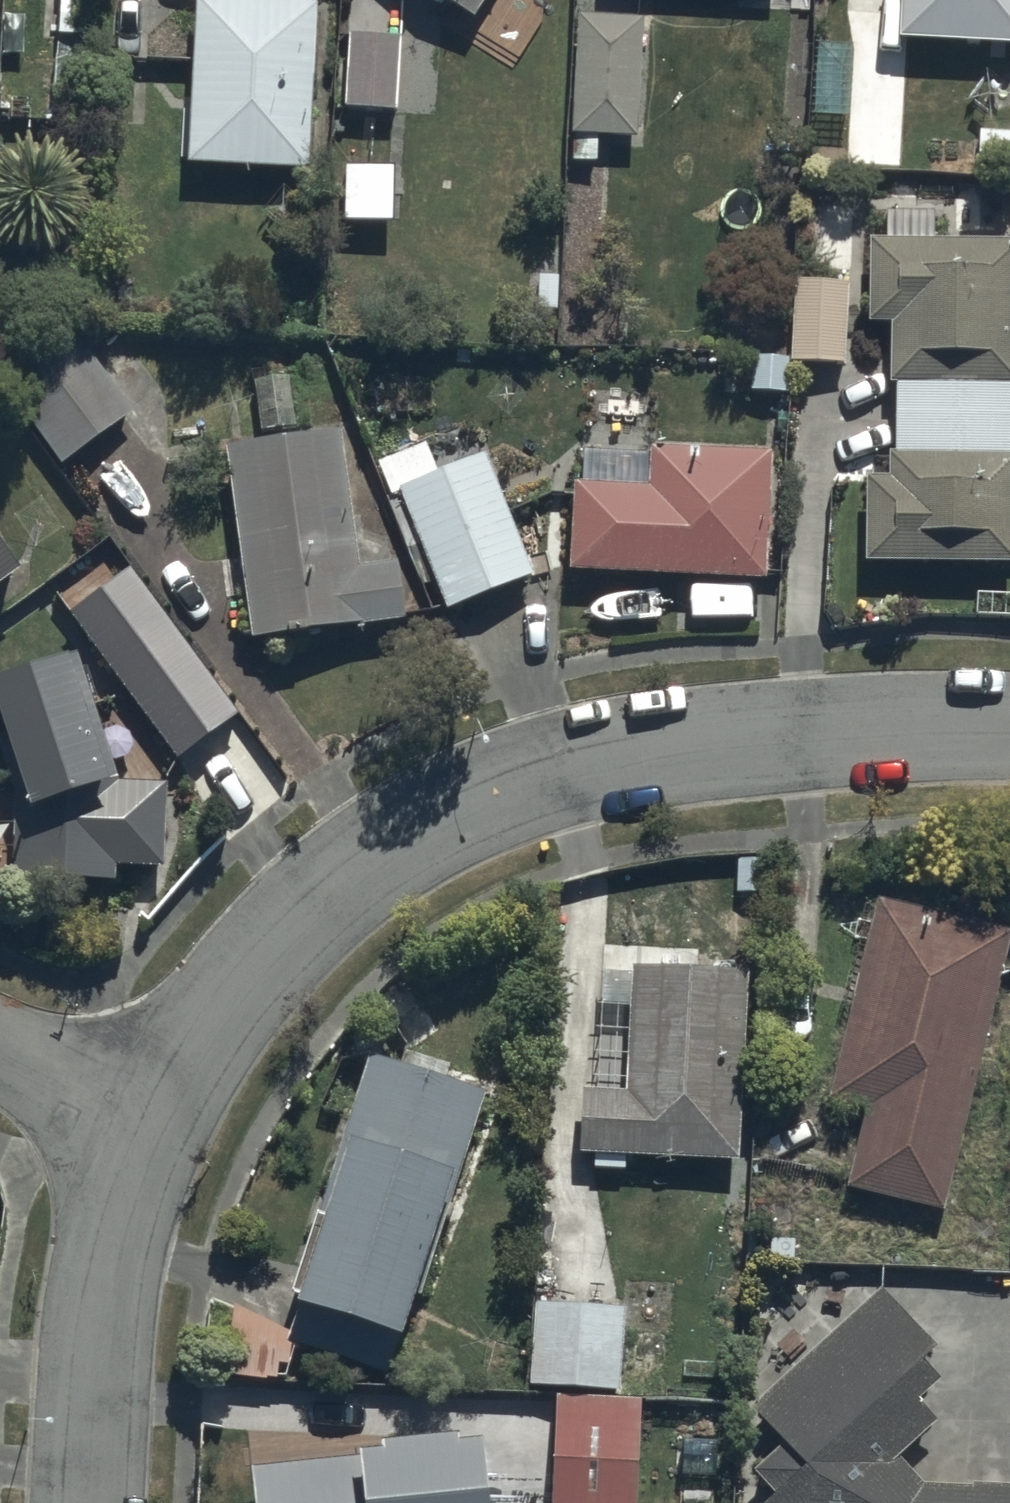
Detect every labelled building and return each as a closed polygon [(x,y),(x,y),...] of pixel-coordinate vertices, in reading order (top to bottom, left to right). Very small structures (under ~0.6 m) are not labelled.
[(183,159),(307,165),(315,0),(190,0),(183,159)] [(469,13),(478,0),(449,0),(469,13)] [(897,31),(1009,36),(1009,0),(898,0),(897,31)] [(640,11),(575,8),(570,131),(636,133),(640,11)] [(402,27),(344,23),(341,102),(397,105),(402,27)] [(1009,446),(1009,376),(1009,231),(932,231),(931,204),(882,207),(883,231),(866,231),(866,316),(886,316),(886,376),(897,376),(896,445),(1009,446)] [(847,273),(791,273),(789,357),(847,357),(847,273)] [(57,458),(130,404),(61,309),(0,354),(0,380),(57,458)] [(339,422),(223,436),(246,632),(402,614),(395,554),(355,558),(339,422)] [(386,489),(400,484),(445,601),(530,568),(483,446),(433,466),(423,439),(374,458),(386,489)] [(649,449),(581,446),(580,474),(571,474),(567,565),(763,573),(769,447),(650,442),(649,449)] [(896,445),(886,445),(884,469),(865,469),(865,556),(1009,557),(1009,446),(896,445)] [(0,536),(0,573),(17,560),(0,536)] [(69,611),(176,756),(237,712),(130,566),(69,611)] [(0,662),(0,720),(14,762),(10,764),(9,872),(114,873),(115,862),(162,862),(163,773),(109,772),(68,642),(0,662)] [(876,895),(827,1090),(863,1099),(844,1179),(942,1204),(1009,929),(876,895)] [(581,1084),(578,1146),(737,1153),(745,966),(630,961),(624,1086),(581,1084)] [(299,1293),(285,1334),(386,1368),(450,1180),(457,1182),(489,1089),(367,1048),(336,1137),(345,1140),(294,1291),(299,1293)] [(918,1477),(895,1458),(940,1418),(918,1394),(942,1372),(924,1352),(933,1344),(879,1285),(750,1402),(783,1439),(755,1465),(778,1490),(763,1502),(1009,1502),(1009,1479),(918,1477)] [(621,1300),(533,1297),(527,1378),(618,1382),(621,1300)] [(554,1389),(550,1502),(637,1502),(641,1394),(554,1389)] [(251,1462),(255,1502),(484,1502),(476,1428),(459,1430),(458,1423),(378,1431),(379,1438),(355,1441),(356,1451),(251,1462)]
